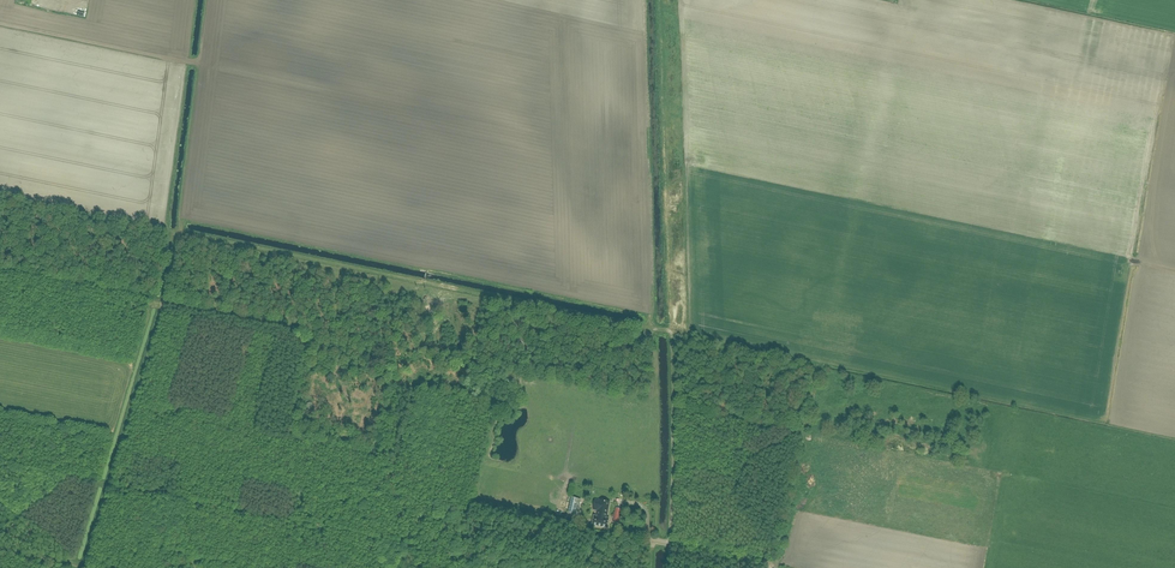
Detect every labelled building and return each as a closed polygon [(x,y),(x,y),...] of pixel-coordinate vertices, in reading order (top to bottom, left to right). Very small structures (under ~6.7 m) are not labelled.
[(520,337),(514,338),(516,347),(522,346),(521,343),(522,342),(520,337)] [(577,516),(581,500),(572,498),(568,514),(577,516)] [(593,510),(597,511),(596,516),(594,516),(592,525),(592,526),(592,525),(607,528),(609,519),(607,518),(608,510),(607,510),(608,507),(609,507),(610,502),(599,500),(599,501),(595,500),(594,505),(595,505),(595,507),(594,506),(593,510)] [(618,524),(621,510),(616,508),(613,523),(618,524)]
